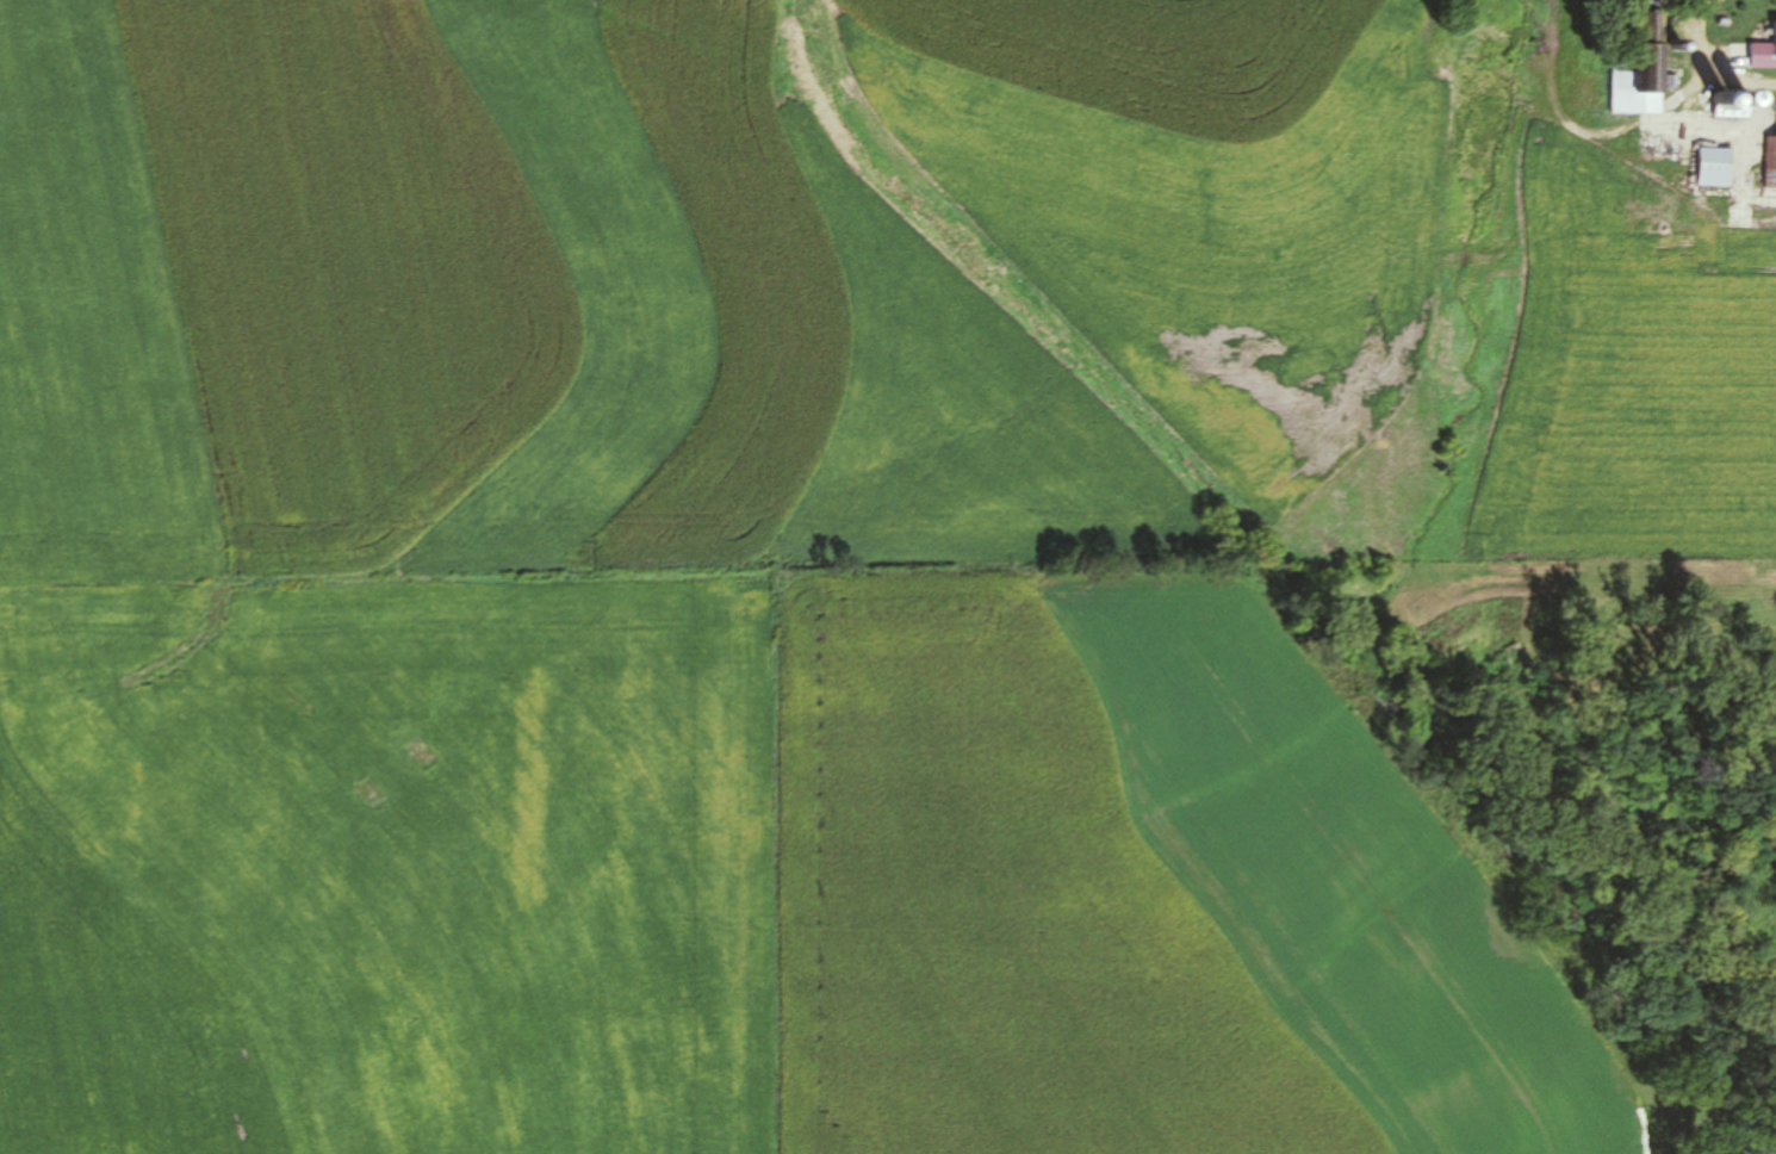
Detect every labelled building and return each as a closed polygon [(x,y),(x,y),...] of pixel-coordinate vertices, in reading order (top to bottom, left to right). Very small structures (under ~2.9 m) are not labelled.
[(1634,11),(1662,11),(1662,0),(1634,0),(1634,11)] [(1751,43),(1751,66),(1775,66),(1775,43),(1751,43)] [(1663,114),(1663,92),(1636,92),(1636,70),(1613,70),(1613,114),(1663,114)] [(1734,186),(1734,148),(1700,148),(1700,186),(1734,186)]
